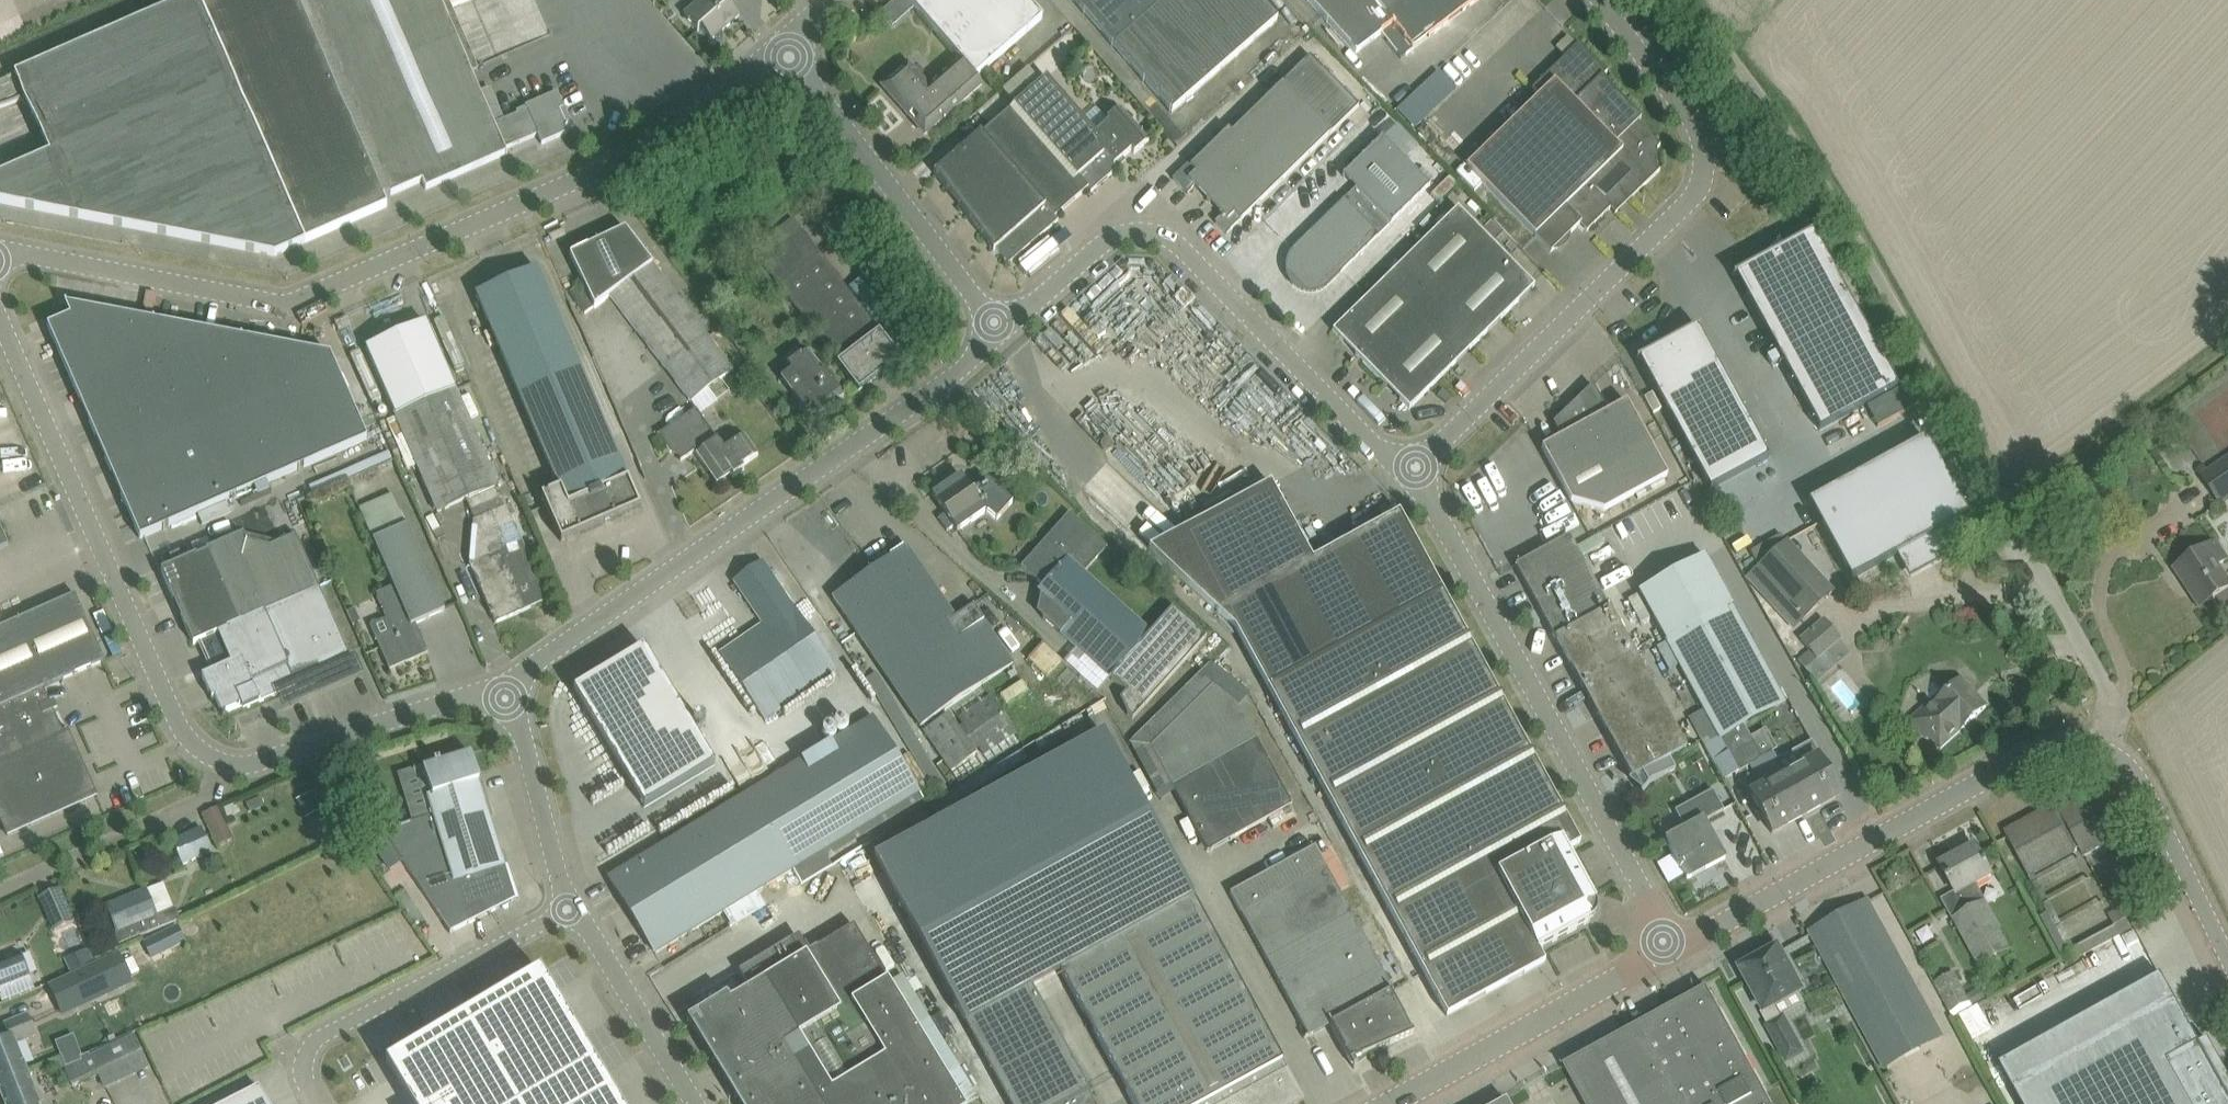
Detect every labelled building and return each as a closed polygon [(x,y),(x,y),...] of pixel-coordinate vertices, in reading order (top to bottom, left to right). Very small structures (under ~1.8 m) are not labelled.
[(290,250),(387,207),(384,198),(422,181),(426,189),(506,154),(507,155),(508,155),(505,149),(538,135),(542,144),(567,133),(571,124),(557,93),(525,107),(527,110),(494,124),(440,0),(200,0),(199,0),(185,0),(181,2),(290,250)] [(684,15),(698,32),(702,29),(712,41),(714,39),(722,38),(723,31),(740,17),(726,1),(727,0),(701,0),(684,15)] [(974,77),(1042,17),(1027,0),(908,0),(960,59),(974,77)] [(1172,113),(1277,21),(1259,0),(1072,0),(1172,113)] [(1356,53),(1381,34),(1400,59),(1412,50),(1478,0),(1307,0),(1356,53)] [(181,2),(15,75),(50,155),(0,176),(0,203),(275,256),(290,250),(181,2)] [(1539,96),(1523,111),(1467,166),(1551,253),(1580,224),(1587,232),(1623,196),(1624,197),(1624,196),(1627,199),(1630,199),(1642,187),(1643,187),(1660,170),(1657,167),(1657,149),(1660,146),(1637,122),(1641,118),(1614,91),(1603,76),(1607,72),(1579,43),(1532,89),(1539,96)] [(1226,234),(1242,219),(1331,134),(1359,106),(1310,56),(1231,133),(1228,129),(1207,151),(1191,166),(1189,163),(1173,179),(1187,194),(1194,187),(1222,215),(1215,222),(1226,234)] [(981,84),(974,77),(960,59),(929,87),(908,64),(883,86),(909,116),(915,111),(921,118),(915,123),(925,134),(941,120),(938,116),(941,114),(944,117),(981,84)] [(1440,69),(1398,109),(1416,128),(1459,88),(1440,69)] [(1149,141),(1135,125),(1120,108),(1107,120),(1109,122),(1096,133),(1047,77),(998,120),(981,134),(951,159),(934,173),(994,251),(995,250),(1004,259),(1013,260),(1058,220),(1056,217),(1088,189),(1091,192),(1118,168),(1115,165),(1131,151),(1134,154),(1149,141)] [(1382,137),(1358,160),(1342,176),(1357,190),(1345,201),(1344,199),(1293,250),(1291,251),(1289,255),(1287,259),(1286,263),(1285,268),(1286,272),(1287,276),(1289,280),(1291,284),(1294,287),(1298,290),(1302,291),(1306,293),(1311,293),(1315,293),(1319,291),(1323,290),(1327,287),(1341,274),(1430,186),(1382,137)] [(1534,286),(1519,271),(1458,208),(1333,331),(1409,409),(1534,286)] [(579,275),(581,281),(594,307),(653,264),(626,228),(570,255),(579,275)] [(802,230),(785,244),(761,262),(859,391),(901,359),(802,230)] [(1771,280),(1745,294),(1819,430),(1897,388),(1813,233),(1814,233),(1813,231),(1783,248),(1779,241),(1762,257),(1763,259),(1759,261),(1760,263),(1761,262),(1771,280)] [(664,366),(706,335),(653,264),(594,307),(595,308),(610,296),(664,366)] [(477,295),(560,489),(542,497),(561,542),(640,508),(537,269),(477,295)] [(733,286),(717,298),(723,306),(739,294),(733,286)] [(140,539),(147,536),(367,439),(331,355),(65,303),(70,316),(48,326),(140,539)] [(366,348),(395,416),(396,417),(456,390),(426,321),(366,348)] [(733,370),(706,335),(664,366),(678,384),(691,401),(733,370)] [(1678,432),(1736,400),(1704,342),(1679,355),(1672,342),(1673,342),(1672,340),(1636,360),(1637,361),(1639,360),(1678,432)] [(781,379),(806,411),(813,407),(817,412),(816,418),(844,397),(812,355),(811,355),(802,344),(793,350),(794,352),(784,359),(792,371),(781,379)] [(1412,408),(1421,418),(1448,393),(1439,383),(1412,408)] [(1576,411),(1625,499),(1667,476),(1637,420),(1626,401),(1607,412),(1592,385),(1577,399),(1580,402),(1583,407),(1576,411)] [(506,506),(497,486),(498,486),(456,390),(396,417),(438,512),(466,500),(475,520),(506,506)] [(1736,400),(1678,432),(1710,490),(1768,458),(1736,400)] [(711,469),(714,474),(715,474),(716,475),(717,475),(718,476),(720,476),(721,476),(723,475),(729,471),(733,477),(740,472),(738,469),(759,455),(745,435),(724,449),(696,408),(658,434),(671,453),(676,449),(684,459),(695,452),(708,471),(711,469)] [(1625,499),(1576,411),(1556,422),(1555,421),(1553,423),(1561,437),(1541,448),(1571,502),(1604,511),(1625,499)] [(1923,436),(1741,535),(1783,613),(1966,514),(1923,436)] [(2205,473),(2225,502),(2227,500),(2227,458),(2205,473)] [(938,519),(946,529),(953,525),(956,530),(985,512),(987,514),(988,513),(997,521),(1013,503),(988,481),(973,492),(961,475),(932,495),(945,514),(938,519)] [(1149,549),(1236,630),(1447,1016),(1501,986),(1545,962),(1538,950),(1601,913),(1567,850),(1580,843),(1442,591),(1399,513),(1312,560),(1270,483),(1149,549)] [(359,508),(373,540),(394,586),(376,594),(393,632),(376,640),(390,670),(429,653),(416,624),(445,611),(436,591),(408,525),(407,525),(393,494),(359,508)] [(1733,514),(1723,496),(1713,503),(1720,514),(1723,519),(1733,514)] [(475,520),(470,564),(475,576),(490,611),(489,611),(491,616),(492,615),(496,623),(548,601),(539,581),(522,541),(506,506),(475,520)] [(1126,692),(1143,708),(1207,637),(1173,607),(1150,632),(1084,573),(1108,546),(1069,512),(1021,566),(1042,585),(1038,591),(1053,604),(1041,616),(1126,692)] [(0,525),(0,548),(8,544),(0,525)] [(197,554),(161,570),(194,644),(202,641),(215,670),(202,676),(212,700),(215,698),(222,714),(258,699),(260,703),(297,686),(293,677),(310,669),(315,680),(319,678),(322,684),(351,671),(349,665),(353,663),(296,534),(270,546),(247,540),(244,534),(206,550),(207,552),(197,556),(197,554)] [(1594,580),(1569,536),(1515,565),(1539,610),(1566,595),(1594,580)] [(2179,567),(2193,589),(2190,591),(2201,607),(2205,605),(2212,617),(2213,617),(2216,622),(2227,613),(2227,582),(2216,565),(2227,558),(2217,542),(2197,555),(2179,567)] [(1959,582),(1935,595),(1955,631),(1989,613),(1977,590),(1989,584),(1966,543),(1945,555),(1959,582)] [(870,572),(958,701),(1014,663),(986,623),(974,605),(955,618),(907,547),(870,572)] [(1705,556),(1638,592),(1666,640),(1703,709),(1688,717),(1703,745),(1720,736),(1731,756),(1753,744),(1746,731),(1742,724),(1784,701),(1730,604),(1732,604),(1705,556)] [(720,655),(733,673),(765,720),(837,670),(762,561),(734,581),(764,625),(720,655)] [(833,597),(846,615),(922,726),(958,701),(870,572),(833,597)] [(1566,595),(1539,610),(1631,778),(1633,778),(1640,790),(1638,791),(1640,793),(1649,780),(1676,768),(1670,757),(1686,749),(1594,580),(1566,595)] [(44,688),(105,661),(76,595),(0,629),(0,707),(44,688)] [(1823,618),(1799,639),(1817,660),(1841,640),(1823,618)] [(1049,676),(1064,660),(1046,642),(1031,658),(1049,676)] [(574,690),(644,807),(715,765),(645,648),(574,690)] [(866,679),(940,801),(950,794),(876,672),(866,679)] [(1922,736),(1927,731),(1942,747),(1987,706),(1962,680),(1931,709),(1925,704),(1908,721),(1922,736)] [(1213,685),(1149,748),(1170,784),(1208,852),(1280,811),(1281,813),(1276,816),(1280,823),(1289,818),(1284,809),(1291,805),(1238,707),(1213,685)] [(0,707),(0,757),(1,760),(0,760),(0,817),(8,835),(97,796),(68,730),(64,732),(44,688),(0,707)] [(923,731),(951,772),(977,755),(973,750),(978,747),(984,755),(1017,733),(991,694),(958,718),(963,725),(958,728),(948,714),(923,731)] [(919,791),(908,772),(873,715),(744,794),(768,832),(791,870),(793,869),(802,885),(833,866),(829,858),(925,800),(919,791)] [(873,868),(959,1012),(1026,976),(1031,985),(1060,969),(1194,897),(1098,735),(873,868)] [(1753,744),(1731,756),(1720,736),(1703,745),(1722,781),(1738,772),(1763,758),(1762,756),(1755,742),(1753,744)] [(1818,760),(1821,758),(1811,740),(1793,750),(1776,760),(1774,761),(1783,777),(1804,815),(1838,796),(1828,777),(1818,760)] [(411,822),(382,831),(450,932),(471,922),(517,899),(507,866),(505,866),(484,800),(485,800),(471,753),(440,762),(440,760),(434,762),(435,764),(423,767),(405,773),(407,778),(419,820),(414,821),(411,822)] [(1772,833),(1804,815),(1783,777),(1750,795),(1761,814),(1772,833)] [(1725,807),(1713,787),(1674,808),(1685,829),(1665,840),(1687,879),(1726,858),(1704,819),(1725,807)] [(609,878),(656,953),(791,870),(768,832),(744,794),(609,878)] [(2004,831),(2015,850),(2029,877),(2080,849),(2084,856),(2105,844),(2107,850),(2127,839),(2109,806),(2097,813),(2088,798),(2079,803),(2078,799),(2058,810),(2059,811),(2055,813),(2050,806),(2004,831)] [(218,845),(234,838),(218,806),(202,813),(218,845)] [(183,865),(212,851),(201,827),(172,841),(183,865)] [(1987,861),(1985,862),(1976,846),(1941,865),(1952,884),(1956,891),(1958,894),(1967,910),(1952,918),(1981,969),(2014,951),(1985,899),(1978,903),(1970,888),(1992,875),(1987,866),(1989,865),(1987,861)] [(1230,893),(1241,913),(1267,960),(1298,1018),(1309,1037),(1330,1025),(1354,1069),(1358,1067),(1354,1060),(1414,1034),(1390,992),(1393,990),(1351,913),(1326,867),(1315,847),(1230,893)] [(40,898),(49,918),(54,931),(74,921),(69,909),(60,889),(40,898)] [(157,916),(154,910),(146,890),(107,906),(117,931),(114,932),(119,944),(180,920),(176,909),(157,916)] [(1304,1097),(1194,897),(1060,969),(1134,1103),(1291,1103),(1304,1097)] [(1810,931),(1820,951),(1885,1069),(1944,1037),(1868,899),(1810,931)] [(2132,928),(2129,923),(2122,909),(2110,915),(2116,926),(2120,935),(2132,928)] [(862,946),(850,927),(810,952),(802,957),(750,989),(730,1001),(727,996),(687,1020),(691,1025),(703,1046),(715,1065),(734,1096),(737,1102),(738,1103),(961,1103),(887,986),(862,946)] [(1754,962),(1742,969),(1745,973),(1765,1010),(1761,1012),(1772,1031),(1787,1059),(1802,1051),(1784,1018),(1782,1020),(1780,1016),(1774,1005),(1784,1000),(1801,992),(1798,986),(1789,968),(1779,948),(1754,962)] [(31,976),(22,955),(0,964),(0,989),(31,976)] [(118,955),(51,986),(63,1014),(90,1001),(87,995),(100,989),(103,995),(131,983),(118,955)] [(1935,981),(1951,1011),(1970,1001),(1968,998),(1954,971),(1935,981)] [(387,1063),(411,1103),(620,1103),(541,972),(387,1063)] [(1031,985),(1026,976),(959,1012),(1010,1103),(1096,1103),(1031,985)] [(2015,1092),(2021,1103),(2227,1103),(2227,1074),(2209,1040),(2201,1044),(2162,976),(2141,988),(2141,989),(2162,978),(2175,1003),(2015,1092)] [(1576,1085),(1586,1103),(1772,1103),(1718,1007),(1708,988),(1612,1040),(1565,1066),(1576,1085)] [(1986,995),(1983,990),(1968,998),(1970,1001),(1971,1003),(1986,995)] [(5,1103),(41,1103),(16,1042),(35,1035),(28,1015),(25,1016),(5,1024),(10,1037),(0,1041),(0,1092),(5,1103)] [(99,1076),(144,1056),(134,1034),(89,1056),(88,1053),(80,1056),(82,1060),(65,1067),(62,1057),(54,1061),(57,1070),(64,1068),(72,1087),(99,1076)] [(259,1088),(227,1103),(269,1103),(259,1088)]
